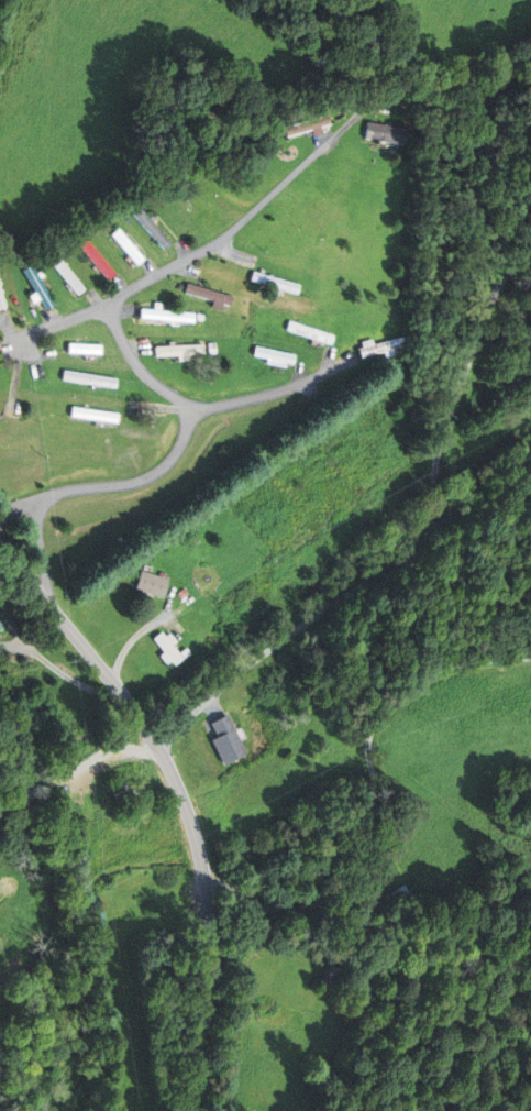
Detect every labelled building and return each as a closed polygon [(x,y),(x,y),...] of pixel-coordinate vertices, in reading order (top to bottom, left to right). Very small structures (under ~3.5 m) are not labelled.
[(362,139),(402,145),(405,128),(365,121),(362,139)] [(167,243),(136,208),(128,215),(159,250),(167,243)] [(139,260),(114,229),(106,236),(131,266),(139,260)] [(69,239),(102,282),(111,275),(78,232),(69,239)] [(43,260),(72,298),(81,291),(53,253),(43,260)] [(21,270),(40,312),(50,307),(31,265),(21,270)] [(297,286),(249,271),(246,280),(294,296),(297,286)] [(179,295),(224,309),(228,297),(182,283),(179,295)] [(191,311),(135,311),(135,325),(191,325),(191,311)] [(332,335),(285,322),(282,332),(330,345),(332,335)] [(357,345),(360,359),(383,354),(384,358),(396,356),(395,350),(406,348),(404,336),(357,345)] [(64,355),(98,355),(98,345),(64,345),(64,355)] [(200,355),(200,345),(150,347),(151,360),(187,359),(187,356),(200,355)] [(113,387),(113,377),(60,374),(59,384),(113,387)] [(114,424),(115,413),(68,408),(67,419),(114,424)] [(133,592),(162,598),(166,578),(137,572),(133,592)] [(185,652),(171,648),(174,637),(157,632),(153,644),(163,648),(159,661),(180,667),(185,652)] [(247,755),(228,715),(207,725),(227,765),(247,755)] [(339,968),(324,968),(324,987),(339,987),(339,968)]
